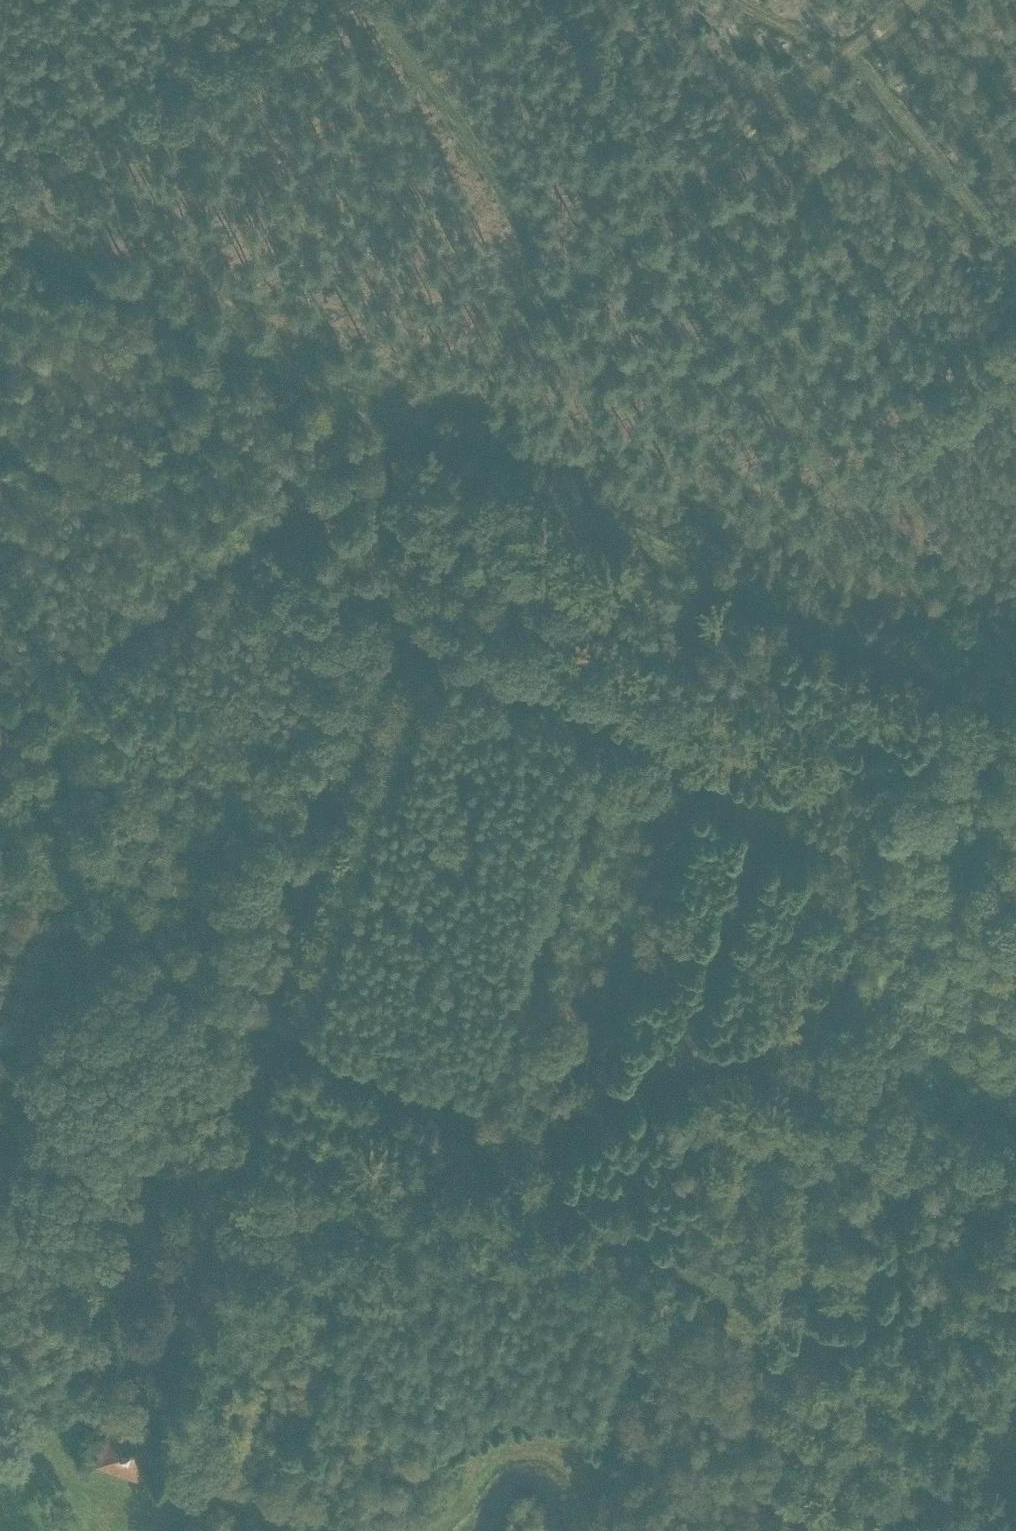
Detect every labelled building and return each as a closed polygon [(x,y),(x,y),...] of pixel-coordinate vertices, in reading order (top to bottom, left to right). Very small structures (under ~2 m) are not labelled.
[(151,1440),(122,1430),(110,1466),(138,1476),(151,1440)]
